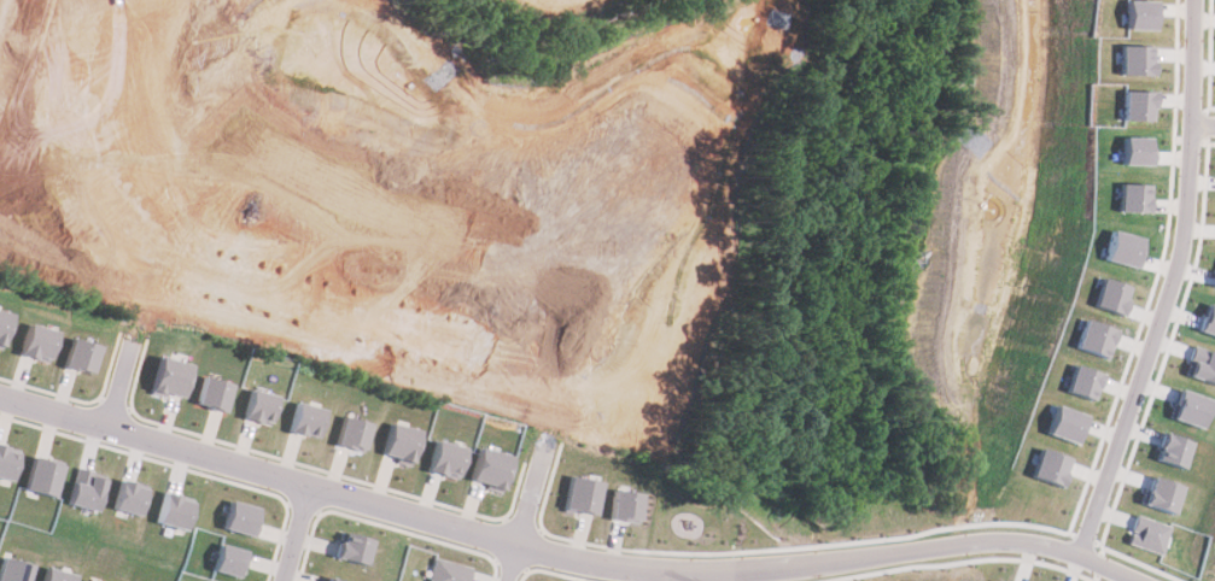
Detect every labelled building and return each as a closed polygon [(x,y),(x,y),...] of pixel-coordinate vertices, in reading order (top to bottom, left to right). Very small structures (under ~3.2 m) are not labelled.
[(1121,28),(1149,28),(1150,0),(1122,0),(1121,28)] [(1114,75),(1147,75),(1146,45),(1114,45),(1114,75)] [(1149,121),(1149,90),(1117,90),(1117,119),(1149,121)] [(1118,164),(1145,164),(1145,137),(1118,136),(1118,164)] [(1116,211),(1145,212),(1146,184),(1116,183),(1116,211)] [(1102,260),(1134,265),(1139,235),(1106,230),(1102,260)] [(1127,286),(1097,276),(1088,305),(1118,313),(1127,286)] [(1214,333),(1214,304),(1211,303),(1203,329),(1214,333)] [(10,313),(0,311),(0,347),(10,313)] [(1114,329),(1079,318),(1070,347),(1105,358),(1114,329)] [(53,329),(25,323),(18,354),(46,362),(53,329)] [(62,365),(90,372),(98,345),(69,338),(62,365)] [(1196,345),(1187,374),(1214,382),(1214,351),(1196,345)] [(182,397),(191,364),(159,354),(150,393),(164,397),(165,392),(182,397)] [(1062,391),(1091,400),(1099,372),(1070,364),(1062,391)] [(232,383),(203,375),(194,404),(223,412),(232,383)] [(243,417),(268,426),(278,395),(251,388),(243,417)] [(1208,428),(1214,403),(1214,399),(1185,388),(1176,417),(1208,428)] [(288,430),(315,439),(325,409),(297,401),(288,430)] [(1041,433),(1075,445),(1085,415),(1052,403),(1041,433)] [(335,444),(362,451),(370,423),(344,415),(335,444)] [(419,430),(391,422),(380,456),(409,463),(419,430)] [(1188,468),(1197,441),(1168,432),(1159,459),(1188,468)] [(465,447),(434,439),(427,471),(456,479),(465,447)] [(10,480),(17,447),(0,445),(0,478),(10,480)] [(469,481),(501,491),(512,456),(480,446),(469,481)] [(1027,475),(1059,487),(1069,458),(1036,446),(1027,475)] [(23,488),(52,497),(60,464),(31,456),(23,488)] [(65,503),(94,511),(105,475),(76,466),(65,503)] [(594,513),(601,481),(569,475),(563,507),(594,513)] [(1188,486),(1157,475),(1147,504),(1179,513),(1188,486)] [(144,487),(119,480),(112,509),(136,515),(144,487)] [(608,517),(636,522),(641,493),(614,488),(608,517)] [(181,530),(191,500),(163,492),(153,521),(181,530)] [(222,528),(251,535),(258,507),(229,500),(222,528)] [(1131,542),(1167,553),(1176,526),(1140,513),(1131,542)] [(361,564),(368,539),(341,530),(333,557),(361,564)] [(246,551),(220,542),(211,569),(238,577),(246,551)] [(33,563),(2,556),(0,565),(0,580),(28,580),(33,563)] [(472,567),(434,556),(427,580),(468,580),(472,567)] [(76,574),(47,565),(43,580),(74,580),(76,574)]
